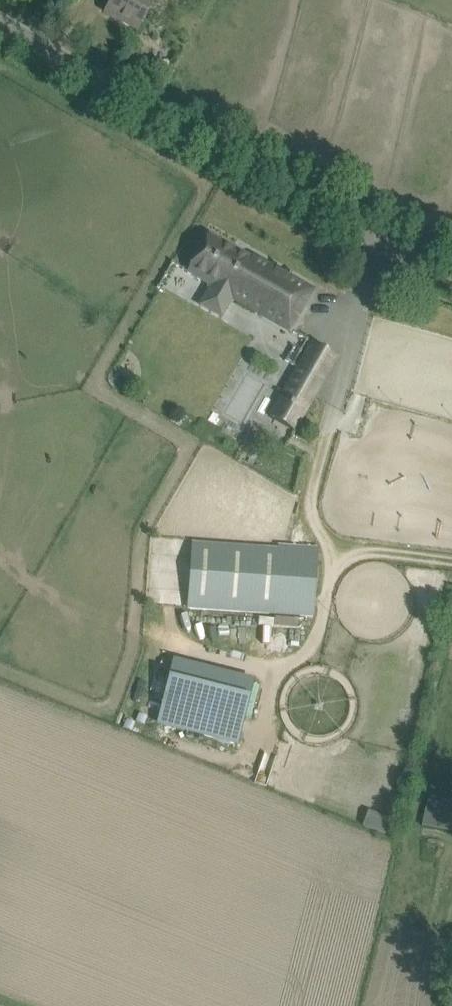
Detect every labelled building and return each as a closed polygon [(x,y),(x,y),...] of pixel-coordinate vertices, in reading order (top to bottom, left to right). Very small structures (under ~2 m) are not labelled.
[(106,12),(121,20),(123,18),(138,27),(137,29),(138,30),(153,2),(151,1),(152,0),(113,0),(111,3),(106,12)] [(253,256),(252,258),(209,234),(187,273),(211,287),(232,299),(290,332),(298,317),(299,316),(297,316),(303,305),(305,306),(314,291),(253,256)] [(300,366),(300,365),(299,366),(281,398),(282,398),(291,403),(290,405),(295,408),(296,406),(306,411),(324,379),(323,379),(300,366)] [(236,390),(224,410),(271,440),(284,420),(271,411),(272,410),(258,401),(267,387),(261,384),(251,399),(236,390)] [(194,540),(189,608),(314,617),(319,549),(194,540)] [(237,742),(244,713),(167,694),(159,723),(237,742)] [(430,794),(424,827),(451,832),(451,798),(430,794)] [(389,833),(394,820),(370,812),(366,825),(389,833)]
